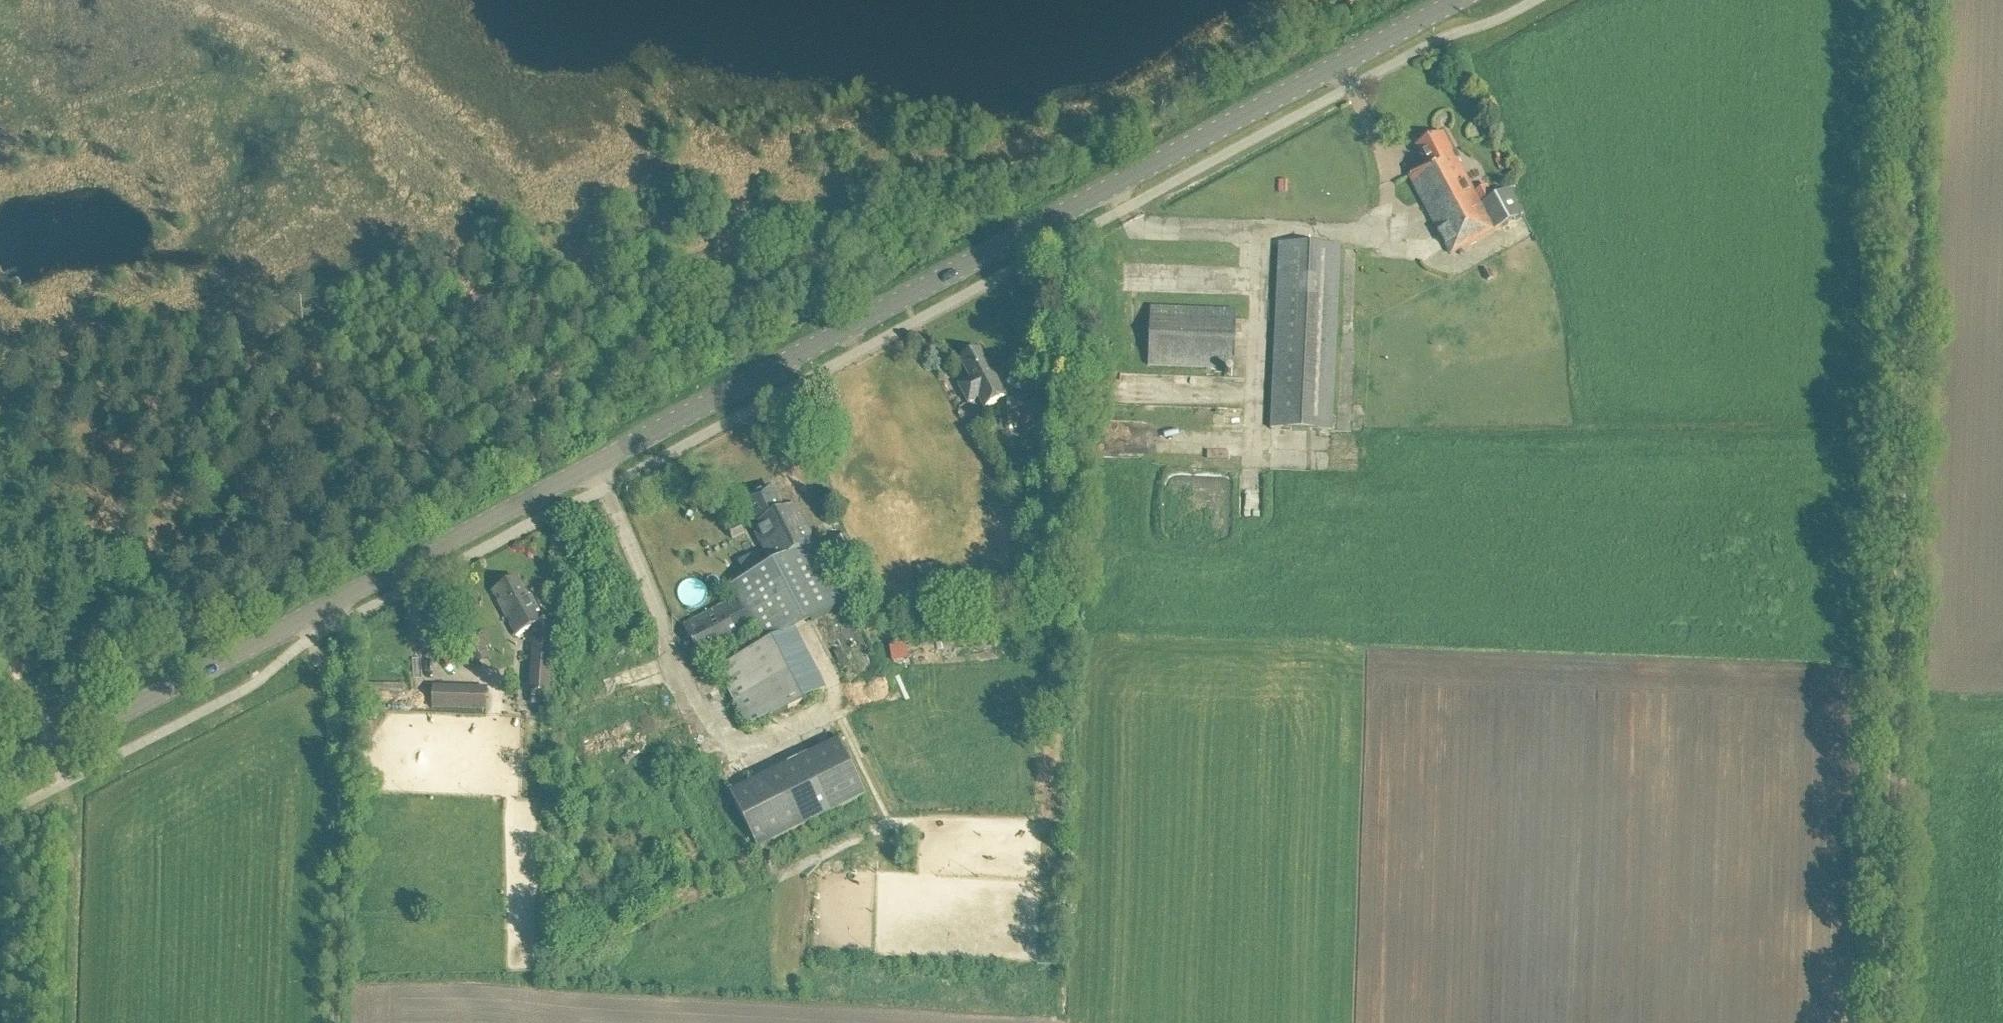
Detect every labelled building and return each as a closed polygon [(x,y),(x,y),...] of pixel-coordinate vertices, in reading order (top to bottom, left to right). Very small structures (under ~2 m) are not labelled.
[(1450,256),(1523,217),(1509,191),(1481,206),(1443,135),(1416,150),(1426,169),(1408,178),(1450,256)] [(1331,434),(1340,248),(1280,245),(1271,431),(1331,434)] [(1150,310),(1148,367),(1234,371),(1236,313),(1150,310)] [(981,351),(962,361),(971,380),(958,387),(968,406),(979,400),(984,410),(1006,398),(981,351)] [(1006,402),(1008,426),(1031,424),(1030,421),(1045,420),(1046,434),(1060,433),(1058,409),(1045,410),(1044,399),(1006,402)] [(785,514),(772,489),(768,491),(765,491),(761,493),(759,496),(744,504),(756,527),(752,529),(771,567),(729,588),(736,601),(684,628),(701,661),(753,634),(760,648),(717,670),(749,731),(824,693),(792,632),(847,604),(797,507),(785,514)] [(823,494),(824,503),(832,501),(830,492),(823,494)] [(553,624),(540,623),(536,615),(539,613),(531,598),(528,600),(517,580),(492,594),(516,638),(530,631),(527,695),(530,695),(529,708),(546,709),(547,696),(548,696),(553,624)] [(464,666),(487,653),(478,638),(456,650),(464,666)] [(900,662),(916,658),(913,642),(896,645),(900,662)] [(432,688),(432,712),(486,714),(486,690),(432,688)] [(838,744),(730,796),(757,851),(865,799),(838,744)]
